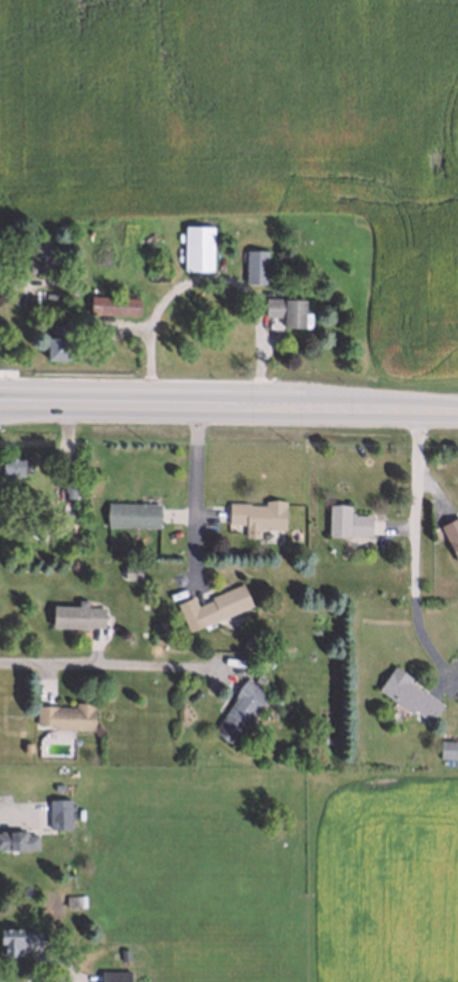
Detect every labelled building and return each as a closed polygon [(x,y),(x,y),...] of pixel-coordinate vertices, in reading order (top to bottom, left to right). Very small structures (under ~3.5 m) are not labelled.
[(181,225),(210,226),(209,271),(180,270),(181,225)] [(263,281),(244,281),(246,250),(264,251),(263,281)] [(137,313),(88,312),(89,294),(137,296),(137,313)] [(303,325),(283,325),(283,312),(263,311),(264,295),(303,297),(303,325)] [(66,357),(46,356),(47,336),(51,336),(52,323),(63,323),(63,336),(66,336),(66,357)] [(28,476),(0,476),(0,460),(27,459),(28,476)] [(60,497),(61,475),(74,475),(73,498),(60,497)] [(244,536),(244,523),(228,523),(228,501),(248,501),(248,504),(263,504),(263,500),(283,500),(283,528),(258,528),(258,536),(244,536)] [(158,526),(105,525),(106,502),(159,503),(158,526)] [(368,534),(325,533),(326,505),(347,505),(347,513),(369,514),(368,534)] [(457,516),(457,518),(457,559),(456,560),(439,525),(457,516)] [(122,575),(123,562),(139,562),(139,575),(122,575)] [(126,579),(142,580),(143,569),(126,568),(126,579)] [(200,623),(193,605),(212,598),(210,595),(242,582),(250,603),(200,623)] [(103,627),(50,624),(51,604),(104,607),(103,627)] [(430,721),(412,710),(411,713),(377,688),(393,665),(410,676),(407,680),(422,691),(423,689),(440,705),(430,721)] [(232,744),(212,730),(247,678),(267,692),(232,744)] [(94,730),(52,728),(51,725),(35,725),(35,703),(74,706),(74,702),(94,702),(94,730)] [(454,758),(438,757),(439,739),(455,740),(454,758)] [(23,741),(31,742),(31,750),(22,749),(23,741)] [(49,827),(49,798),(70,798),(70,827),(49,827)] [(36,848),(0,848),(0,831),(24,831),(24,834),(36,834),(36,848)] [(64,905),(64,894),(82,895),(82,905),(64,905)] [(37,948),(0,949),(0,930),(37,929),(37,948)] [(120,958),(120,947),(128,947),(128,958),(120,958)] [(129,969),(129,981),(100,981),(100,970),(129,969)]
